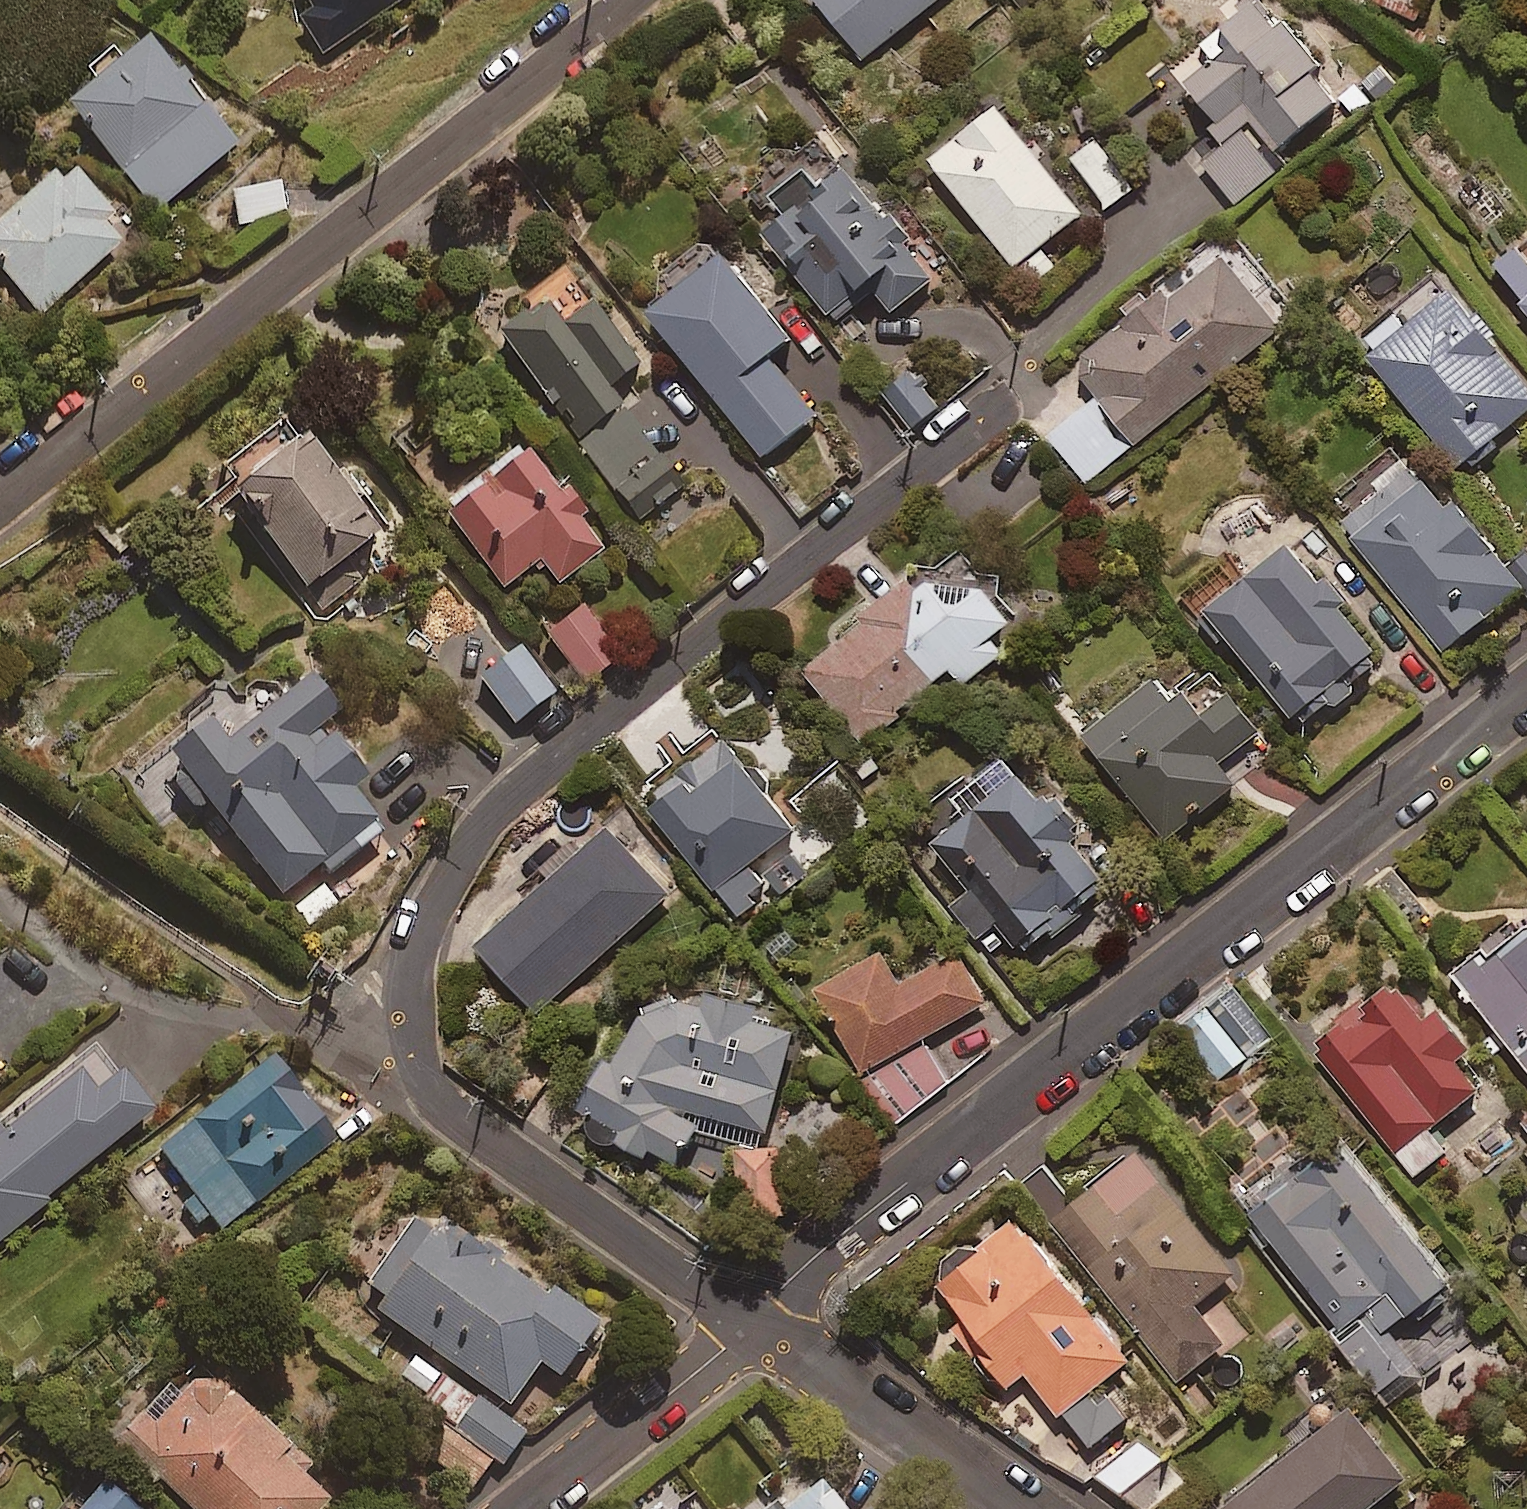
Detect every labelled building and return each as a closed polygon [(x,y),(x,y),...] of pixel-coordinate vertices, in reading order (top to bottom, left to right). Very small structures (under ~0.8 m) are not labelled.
[(299,14),(295,17),(322,57),(406,0),(289,0),(299,14)] [(945,0),(811,0),(862,65),(945,0)] [(1022,11),(1037,0),(1013,0),(1022,11)] [(1415,21),(1426,0),(1374,0),(1415,21)] [(1276,155),(1338,112),(1316,80),(1324,75),(1294,32),(1289,36),(1267,5),(1173,70),(1223,141),(1252,121),(1276,155)] [(235,153),(153,49),(123,72),(113,59),(91,76),(104,92),(76,114),(156,215),(235,153)] [(931,166),(1020,269),(1032,259),(1045,275),(1059,263),(1044,246),(1084,212),(996,110),(931,166)] [(1140,188),(1106,139),(1075,161),(1109,210),(1140,188)] [(936,284),(852,177),(769,243),(833,324),(875,291),(895,316),(936,284)] [(78,181),(67,191),(59,182),(0,235),(0,275),(39,318),(121,244),(108,230),(116,223),(78,181)] [(287,215),(278,186),(232,201),(241,229),(287,215)] [(1522,253),(1499,270),(1526,309),(1526,260),(1522,253)] [(795,348),(727,262),(654,321),(767,463),(818,421),(773,365),(795,348)] [(1177,306),(1167,293),(1127,324),(1131,328),(1076,369),(1135,446),(1282,334),(1230,266),(1177,306)] [(582,444),(624,414),(611,395),(638,375),(575,290),(506,341),(582,444)] [(1366,342),(1377,357),(1373,361),(1460,474),(1526,422),(1526,390),(1460,304),(1414,339),(1398,318),(1366,342)] [(942,412),(916,376),(888,396),(914,431),(942,412)] [(624,414),(582,444),(641,524),(683,494),(624,414)] [(602,551),(522,450),(443,512),(505,590),(540,562),(559,585),(602,551)] [(241,514),(325,613),(368,577),(358,565),(385,542),(310,455),(241,514)] [(1442,513),(1426,493),(1361,546),(1449,656),(1524,596),(1452,505),(1442,513)] [(1377,670),(1384,664),(1345,616),(1352,611),(1332,586),(1325,591),(1294,552),(1211,619),(1301,731),(1336,707),(1340,711),(1359,696),(1355,692),(1379,672),(1377,670)] [(808,678),(864,750),(902,720),(899,716),(952,675),(963,689),(1004,657),(994,645),(1015,629),(961,559),(808,678)] [(627,658),(586,612),(551,644),(591,690),(627,658)] [(558,699),(525,655),(484,686),(517,731),(558,699)] [(1260,738),(1214,677),(1174,708),(1157,686),(1108,723),(1103,716),(1082,731),(1167,842),(1236,790),(1220,768),(1260,738)] [(216,732),(169,768),(180,782),(172,788),(198,821),(212,810),(284,901),(325,869),(331,878),(385,836),(354,797),(368,786),(326,732),(340,721),(312,685),(230,750),(216,732)] [(796,836),(725,744),(658,796),(664,804),(654,812),(732,913),(765,888),(774,899),(804,875),(782,847),(796,836)] [(1075,854),(1090,840),(1053,797),(1044,805),(1006,763),(949,813),(964,830),(940,852),(977,895),(957,913),(983,944),(1000,929),(1031,965),(1111,895),(1075,854)] [(672,896),(614,832),(479,953),(536,1017),(672,896)] [(1483,1041),(1497,1058),(1510,1047),(1526,1068),(1526,922),(1456,978),(1497,1030),(1483,1041)] [(901,994),(882,960),(819,996),(899,1127),(950,1090),(924,1044),(988,1007),(961,960),(901,994)] [(1426,1030),(1398,994),(1320,1055),(1418,1179),(1448,1154),(1432,1134),(1479,1097),(1457,1069),(1471,1058),(1440,1019),(1426,1030)] [(1234,996),(1194,1027),(1232,1076),(1272,1045),(1234,996)] [(770,1137),(804,1040),(763,1026),(766,1016),(715,998),(709,1015),(690,1009),(652,1007),(614,1075),(607,1070),(581,1114),(593,1121),(587,1131),(649,1168),(654,1159),(679,1174),(704,1134),(759,1153),(765,1136),(770,1137)] [(91,1047),(0,1119),(0,1244),(152,1123),(91,1047)] [(320,1135),(263,1060),(150,1144),(207,1220),(320,1135)] [(1419,1362),(1385,1318),(1404,1304),(1413,1315),(1451,1286),(1334,1134),(1246,1202),(1388,1386),(1419,1362)] [(1234,1263),(1137,1139),(1046,1210),(1175,1375),(1221,1339),(1189,1298),(1234,1263)] [(785,1155),(743,1156),(744,1220),(786,1220),(785,1155)] [(1011,1208),(975,1239),(956,1236),(947,1242),(941,1252),(942,1267),(934,1274),(964,1309),(949,1322),(1000,1382),(1021,1364),(1086,1441),(1124,1409),(1095,1375),(1129,1346),(1011,1208)] [(362,1309),(509,1415),(538,1375),(559,1390),(599,1335),(549,1299),(543,1306),(446,1236),(436,1249),(416,1235),(362,1309)] [(194,1372),(172,1397),(164,1391),(113,1447),(182,1508),(330,1508),(304,1485),(311,1477),(194,1372)] [(1403,1464),(1347,1395),(1211,1505),(1215,1508),(1348,1508),(1403,1464)] [(475,1407),(456,1434),(503,1469),(523,1441),(475,1407)] [(1121,1489),(1165,1452),(1145,1428),(1095,1470),(1115,1494),(1121,1489)] [(493,1469),(453,1440),(435,1465),(475,1494),(493,1469)] [(1186,1476),(1165,1452),(1121,1489),(1137,1508),(1145,1508),(1169,1490),(1186,1476)] [(812,1470),(762,1508),(843,1508),(812,1470)] [(94,1508),(121,1508),(106,1496),(94,1508)]
